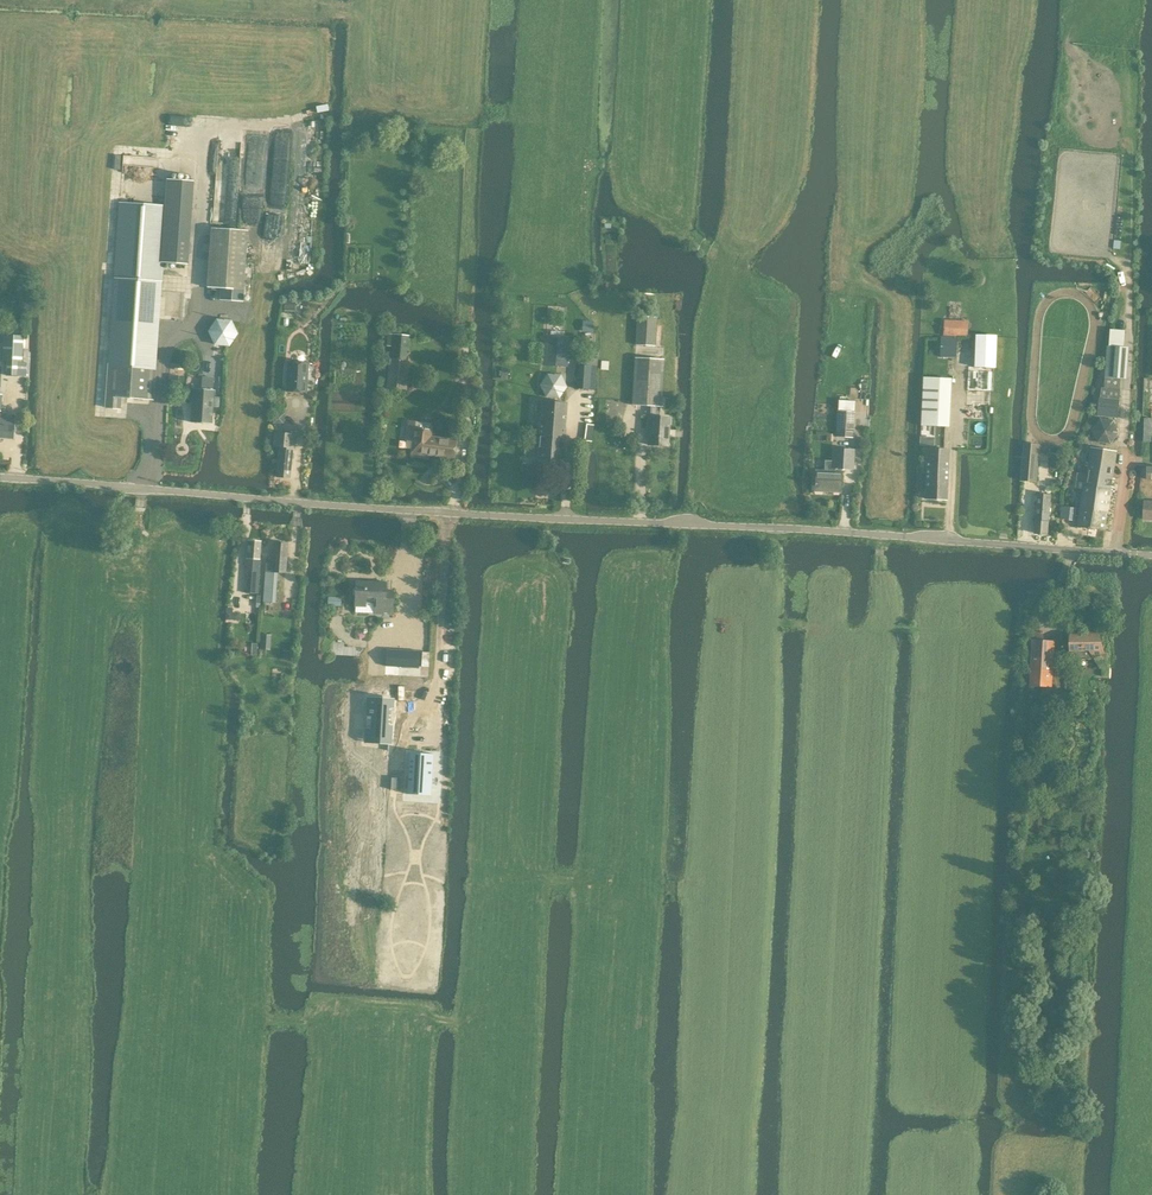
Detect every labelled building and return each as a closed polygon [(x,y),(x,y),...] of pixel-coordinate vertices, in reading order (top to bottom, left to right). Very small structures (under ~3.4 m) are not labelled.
[(114,278),(106,401),(106,408),(121,409),(122,397),(154,399),(167,206),(120,203),(114,278)] [(212,228),(208,287),(220,288),(219,299),(242,301),(243,290),(247,231),(212,228)] [(215,344),(228,345),(237,334),(231,321),(216,320),(208,331),(215,344)] [(941,336),(940,357),(956,357),(956,351),(957,336),(967,337),(968,321),(944,320),(943,336),(941,336)] [(637,323),(636,345),(655,346),(656,324),(637,323)] [(388,334),(387,346),(391,347),(391,349),(407,351),(409,351),(410,336),(388,334)] [(4,335),(3,362),(7,362),(6,374),(16,375),(17,363),(21,363),(23,337),(4,335)] [(974,357),(974,367),(986,368),(995,368),(995,367),(996,355),(996,335),(975,335),(975,354),(974,357)] [(544,365),(568,367),(570,337),(546,336),(544,365)] [(1106,359),(1105,377),(1121,378),(1123,347),(1109,346),(1107,346),(1106,359)] [(649,428),(648,445),(667,446),(669,418),(659,417),(660,407),(661,407),(663,359),(635,358),(632,405),(651,406),(650,417),(649,416),(648,428),(649,428)] [(390,359),(387,388),(406,389),(409,361),(406,360),(390,359)] [(287,391),(307,392),(308,362),(289,361),(287,391)] [(578,365),(576,388),(589,389),(595,390),(597,366),(578,365)] [(190,390),(189,401),(193,401),(191,422),(211,424),(213,407),(218,408),(219,397),(213,396),(214,390),(213,390),(214,378),(202,377),(201,389),(193,389),(193,390),(190,390)] [(948,426),(951,379),(923,377),(920,425),(948,426)] [(1099,398),(1097,416),(1118,418),(1121,390),(1121,389),(1120,389),(1105,388),(1102,387),(1101,388),(1100,398),(1099,398)] [(14,440),(15,418),(0,417),(1,396),(0,396),(0,439),(14,440)] [(542,400),(539,446),(533,446),(532,455),(538,456),(538,466),(561,468),(566,401),(542,400)] [(837,411),(835,436),(852,437),(854,412),(837,411)] [(1092,430),(1097,442),(1111,444),(1119,433),(1114,420),(1100,418),(1092,430)] [(1144,441),(1151,442),(1151,438),(1151,418),(1144,418),(1144,441)] [(454,458),(456,441),(430,437),(432,424),(409,421),(406,439),(413,440),(411,456),(427,458),(428,453),(434,453),(434,456),(454,458)] [(280,447),(277,477),(289,478),(292,448),(293,448),(294,434),(275,433),(274,446),(280,447)] [(1025,443),(1022,480),(1037,482),(1041,445),(1025,443)] [(1091,451),(1087,474),(1095,475),(1093,483),(1111,486),(1117,449),(1091,445),(1091,449),(1088,448),(1088,451),(1091,451)] [(812,483),(812,486),(814,486),(814,491),(840,492),(841,472),(840,471),(840,464),(852,465),(852,450),(832,449),(832,461),(824,460),(824,471),(815,471),(814,483),(812,483)] [(947,500),(949,451),(927,450),(926,477),(923,477),(923,474),(918,474),(917,490),(926,490),(926,499),(947,500)] [(1087,474),(1082,508),(1107,511),(1111,486),(1093,483),(1095,475),(1087,474)] [(1038,493),(1034,533),(1047,534),(1051,494),(1038,493)] [(1145,501),(1144,519),(1151,520),(1151,501),(1145,501)] [(1107,511),(1082,508),(1081,508),(1078,526),(1104,530),(1107,511)] [(259,562),(259,561),(260,541),(247,540),(246,564),(247,564),(245,593),(258,593),(260,562),(259,562)] [(267,562),(267,573),(265,601),(276,602),(278,571),(286,571),(288,542),(275,541),(273,563),(267,562)] [(353,589),(352,595),(356,597),(355,603),(375,604),(374,614),(393,615),(394,593),(385,593),(386,584),(356,582),(356,588),(353,589)] [(328,605),(341,606),(341,598),(328,597),(328,605)] [(1101,668),(1102,668),(1103,676),(1109,676),(1110,667),(1108,667),(1109,653),(1104,651),(1099,633),(1088,635),(1088,634),(1086,632),(1085,633),(1082,634),(1081,636),(1071,636),(1071,658),(1094,658),(1101,668)] [(1052,687),(1055,641),(1033,640),(1030,686),(1052,687)] [(386,649),(385,666),(419,668),(420,651),(386,649)] [(429,652),(422,652),(421,666),(429,667),(429,652)] [(366,728),(371,729),(370,739),(389,740),(391,699),(371,698),(371,706),(367,706),(366,716),(366,728)] [(409,753),(407,794),(408,794),(408,793),(429,794),(431,755),(410,753),(409,753)] [(400,790),(401,778),(391,777),(390,790),(400,790)]
